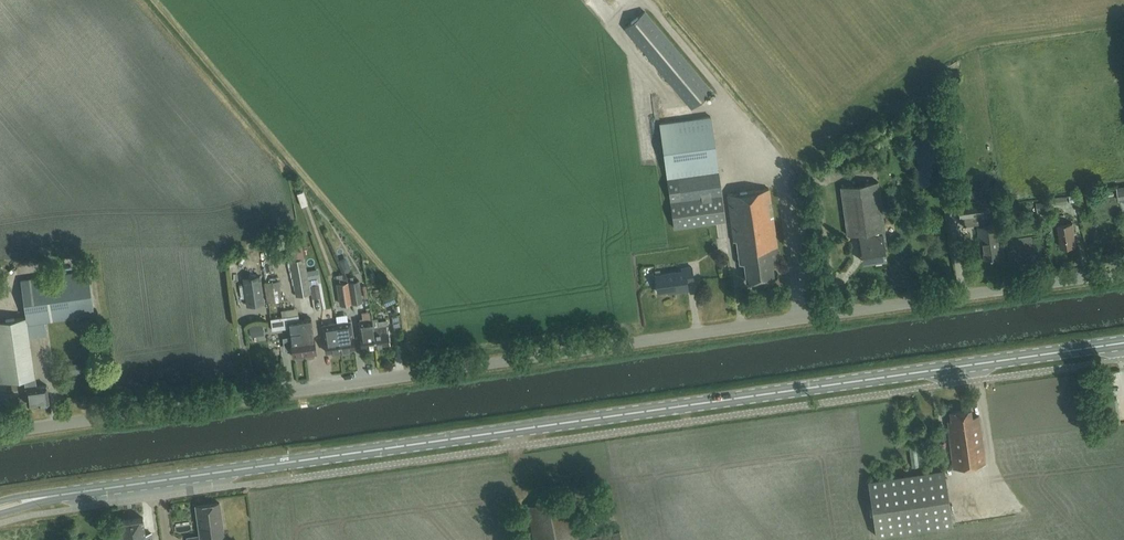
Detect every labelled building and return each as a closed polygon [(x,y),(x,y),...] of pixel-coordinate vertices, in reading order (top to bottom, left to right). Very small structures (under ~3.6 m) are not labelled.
[(607,22),(615,14),(607,5),(599,13),(607,22)] [(625,28),(691,108),(711,91),(645,11),(625,28)] [(710,116),(660,123),(674,228),(725,221),(710,116)] [(789,179),(790,190),(798,189),(797,178),(789,179)] [(884,247),(887,247),(884,230),(885,230),(878,182),(841,187),(848,235),(860,233),(861,237),(859,237),(863,262),(886,258),(884,247)] [(772,266),(780,265),(769,189),(727,195),(733,241),(737,241),(740,263),(744,262),(746,281),(774,277),(772,266)] [(297,193),(302,206),(308,204),(303,191),(297,193)] [(960,218),(984,215),(982,200),(958,204),(960,218)] [(1061,247),(1076,245),(1073,223),(1058,225),(1061,247)] [(999,256),(997,239),(999,239),(997,224),(977,227),(979,242),(982,241),(984,259),(999,256)] [(310,293),(304,258),(290,260),(296,296),(310,293)] [(272,261),(266,262),(270,275),(276,274),(272,261)] [(687,282),(694,282),(691,267),(682,268),(682,271),(656,275),(658,292),(672,290),(673,292),(688,290),(687,282)] [(95,314),(88,270),(21,280),(26,317),(0,321),(0,382),(25,379),(26,388),(28,404),(39,403),(41,404),(42,404),(47,403),(47,404),(48,403),(47,403),(49,402),(49,401),(47,385),(36,386),(27,324),(95,314)] [(263,303),(259,276),(243,278),(247,305),(263,303)] [(278,280),(264,283),(267,302),(281,300),(278,280)] [(350,284),(352,302),(363,300),(360,280),(349,282),(350,284)] [(342,303),(352,302),(350,284),(339,285),(342,303)] [(285,313),(270,316),(272,328),(287,325),(285,313)] [(303,355),(306,355),(305,350),(304,350),(304,349),(302,349),(302,345),(303,344),(301,330),(299,320),(299,314),(287,316),(293,357),(295,356),(295,358),(297,359),(302,358),(303,357),(303,355)] [(305,350),(306,355),(306,356),(308,358),(313,357),(314,356),(313,354),(316,353),(314,335),(313,335),(311,318),(299,320),(301,330),(303,344),(302,345),(302,349),(304,349),(304,350),(305,350)] [(375,345),(373,327),(372,319),(358,321),(360,335),(361,347),(375,345)] [(373,327),(375,345),(390,343),(388,331),(386,320),(378,321),(378,326),(373,327)] [(337,323),(338,332),(341,353),(348,352),(349,350),(349,349),(355,348),(353,336),(352,331),(351,321),(337,323)] [(326,352),(332,351),(332,353),(334,354),(341,353),(338,332),(337,323),(322,325),(323,335),(324,335),(324,340),(326,352)] [(954,468),(985,463),(977,415),(972,416),(971,408),(950,412),(951,420),(947,420),(954,468)] [(876,535),(952,524),(944,469),(868,481),(876,535)] [(570,498),(526,507),(533,539),(579,539),(570,498)] [(222,520),(222,518),(222,516),(221,515),(219,503),(196,506),(198,518),(197,520),(198,523),(199,524),(201,539),(224,539),(222,520)] [(151,533),(145,534),(143,518),(119,521),(122,537),(115,538),(116,539),(152,539),(151,533)] [(620,531),(586,537),(586,539),(622,539),(620,531)]
